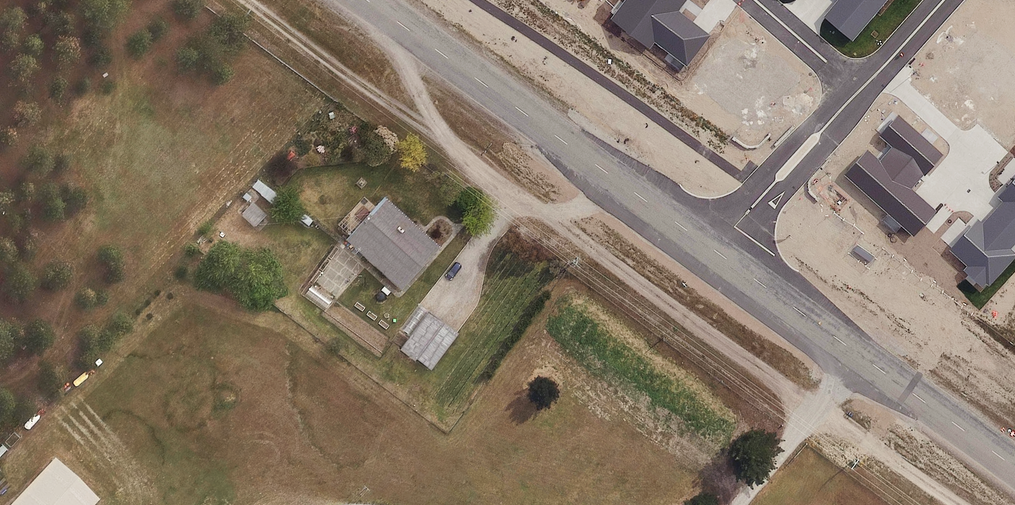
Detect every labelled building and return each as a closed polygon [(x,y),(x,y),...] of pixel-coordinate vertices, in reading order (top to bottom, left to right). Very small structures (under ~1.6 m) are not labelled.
[(378,197),(339,242),(404,297),(443,253),(378,197)] [(425,314),(400,349),(430,370),(455,335),(425,314)] [(10,504),(90,504),(95,500),(51,460),(10,504)]
